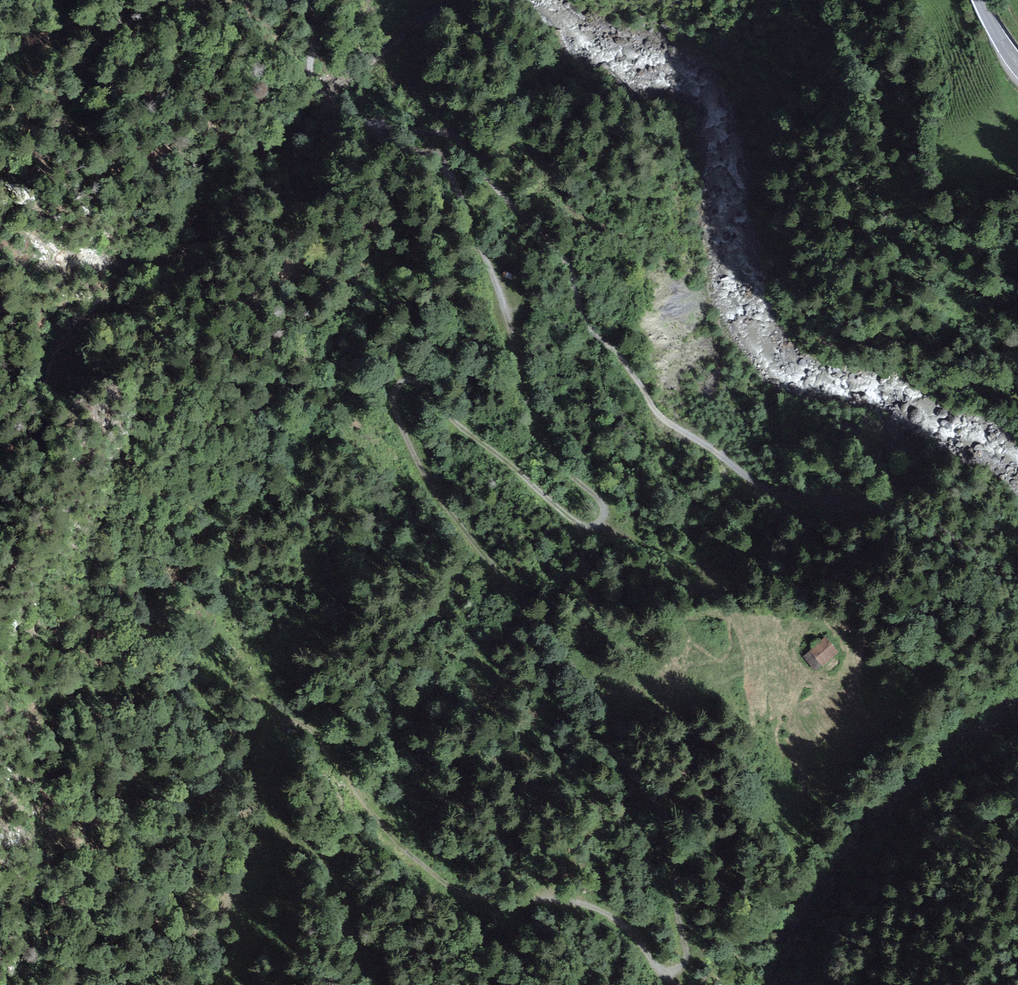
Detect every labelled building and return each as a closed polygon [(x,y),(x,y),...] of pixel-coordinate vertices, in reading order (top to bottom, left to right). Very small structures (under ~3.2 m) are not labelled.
[(821,636),(805,651),(807,652),(801,657),(816,673),(821,668),(823,669),(838,654),(821,636)]
